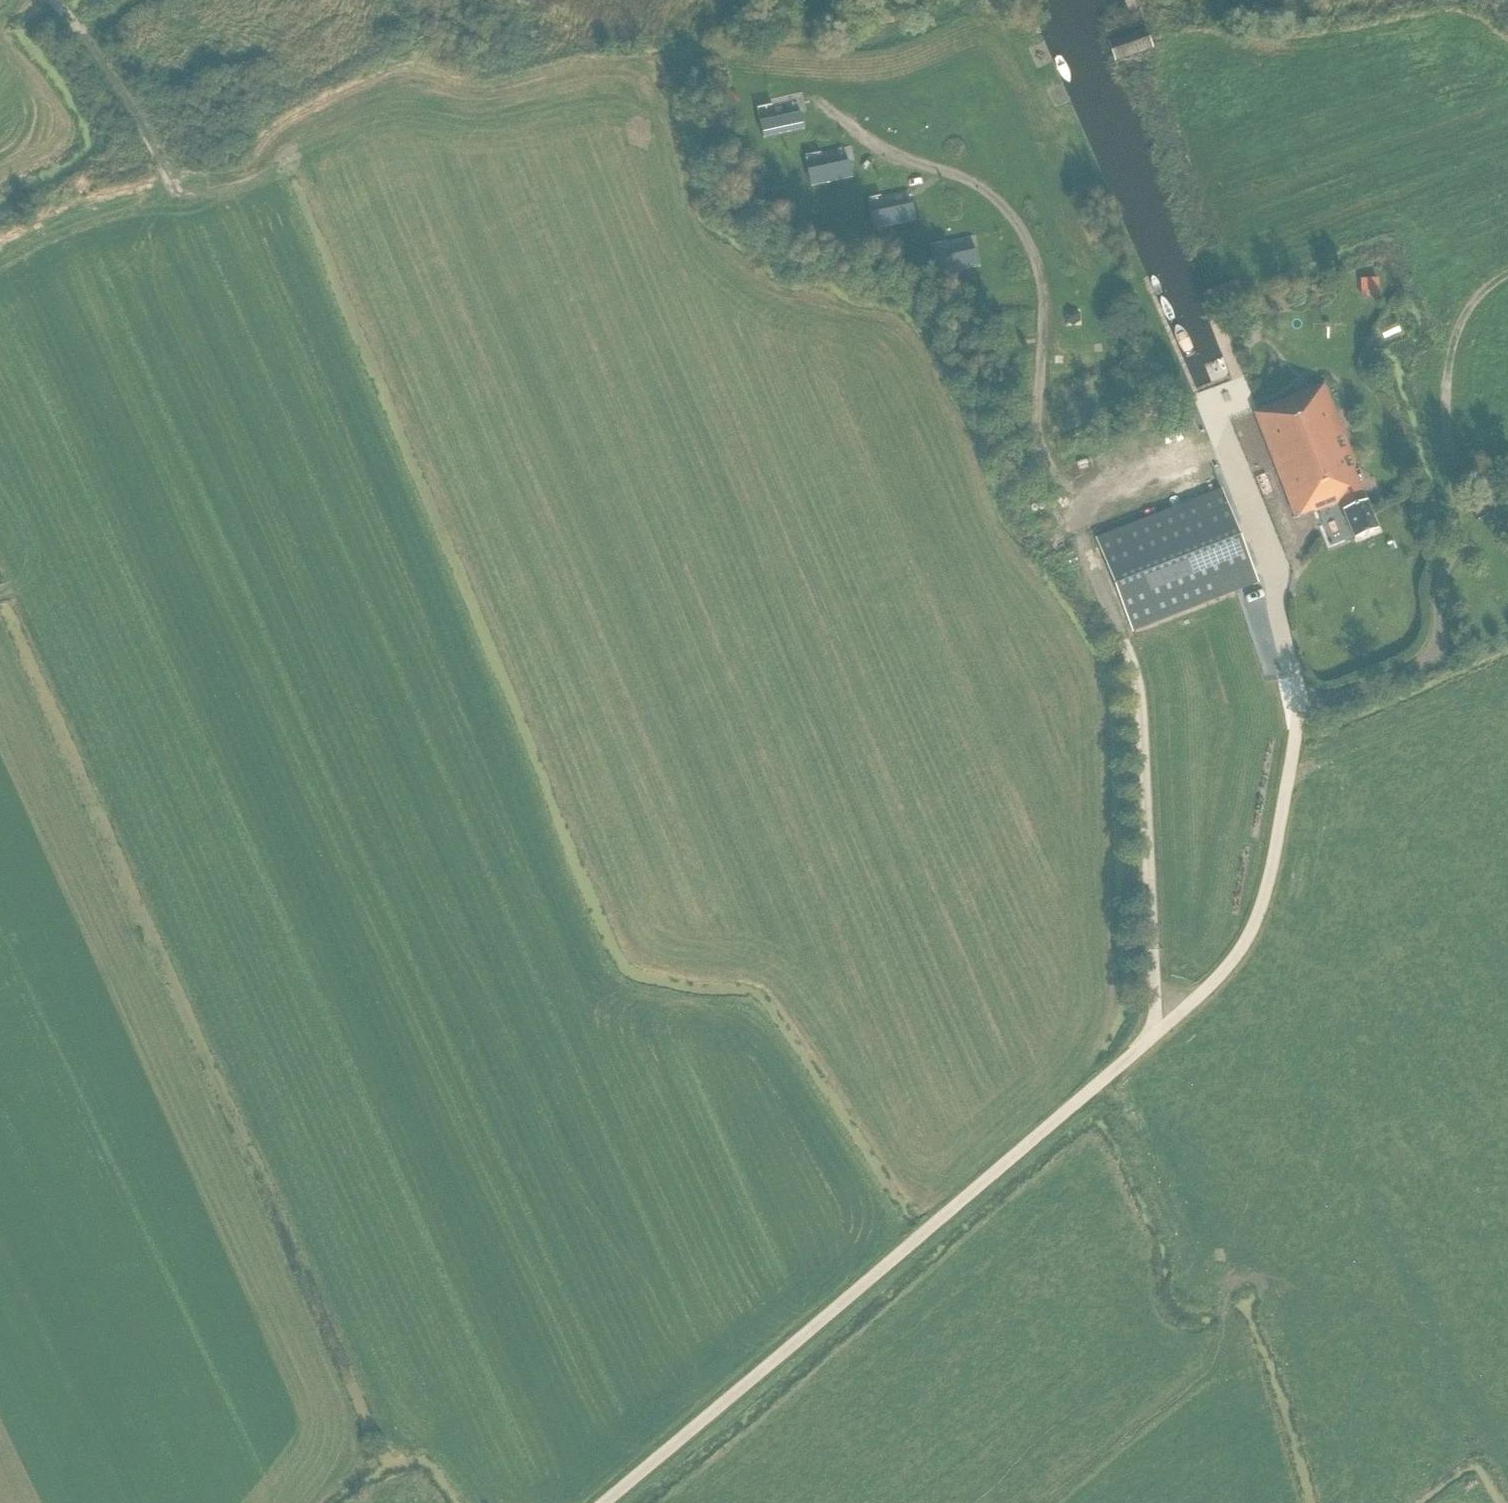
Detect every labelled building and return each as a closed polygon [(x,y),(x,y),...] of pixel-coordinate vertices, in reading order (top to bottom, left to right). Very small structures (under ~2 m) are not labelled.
[(1115,60),(1151,48),(1145,29),(1108,41),(1115,60)] [(737,97),(727,88),(720,96),(729,105),(737,97)] [(807,153),(810,187),(854,182),(850,149),(807,153)] [(874,232),(917,224),(914,206),(871,214),(874,232)] [(977,249),(935,262),(940,278),(982,266),(977,249)] [(1380,278),(1361,279),(1362,299),(1381,298),(1380,278)] [(1377,530),(1358,481),(1361,480),(1323,384),(1253,411),(1295,518),(1312,511),(1312,513),(1339,502),(1354,540),(1377,530)] [(1132,631),(1257,582),(1221,490),(1096,539),(1132,631)]
